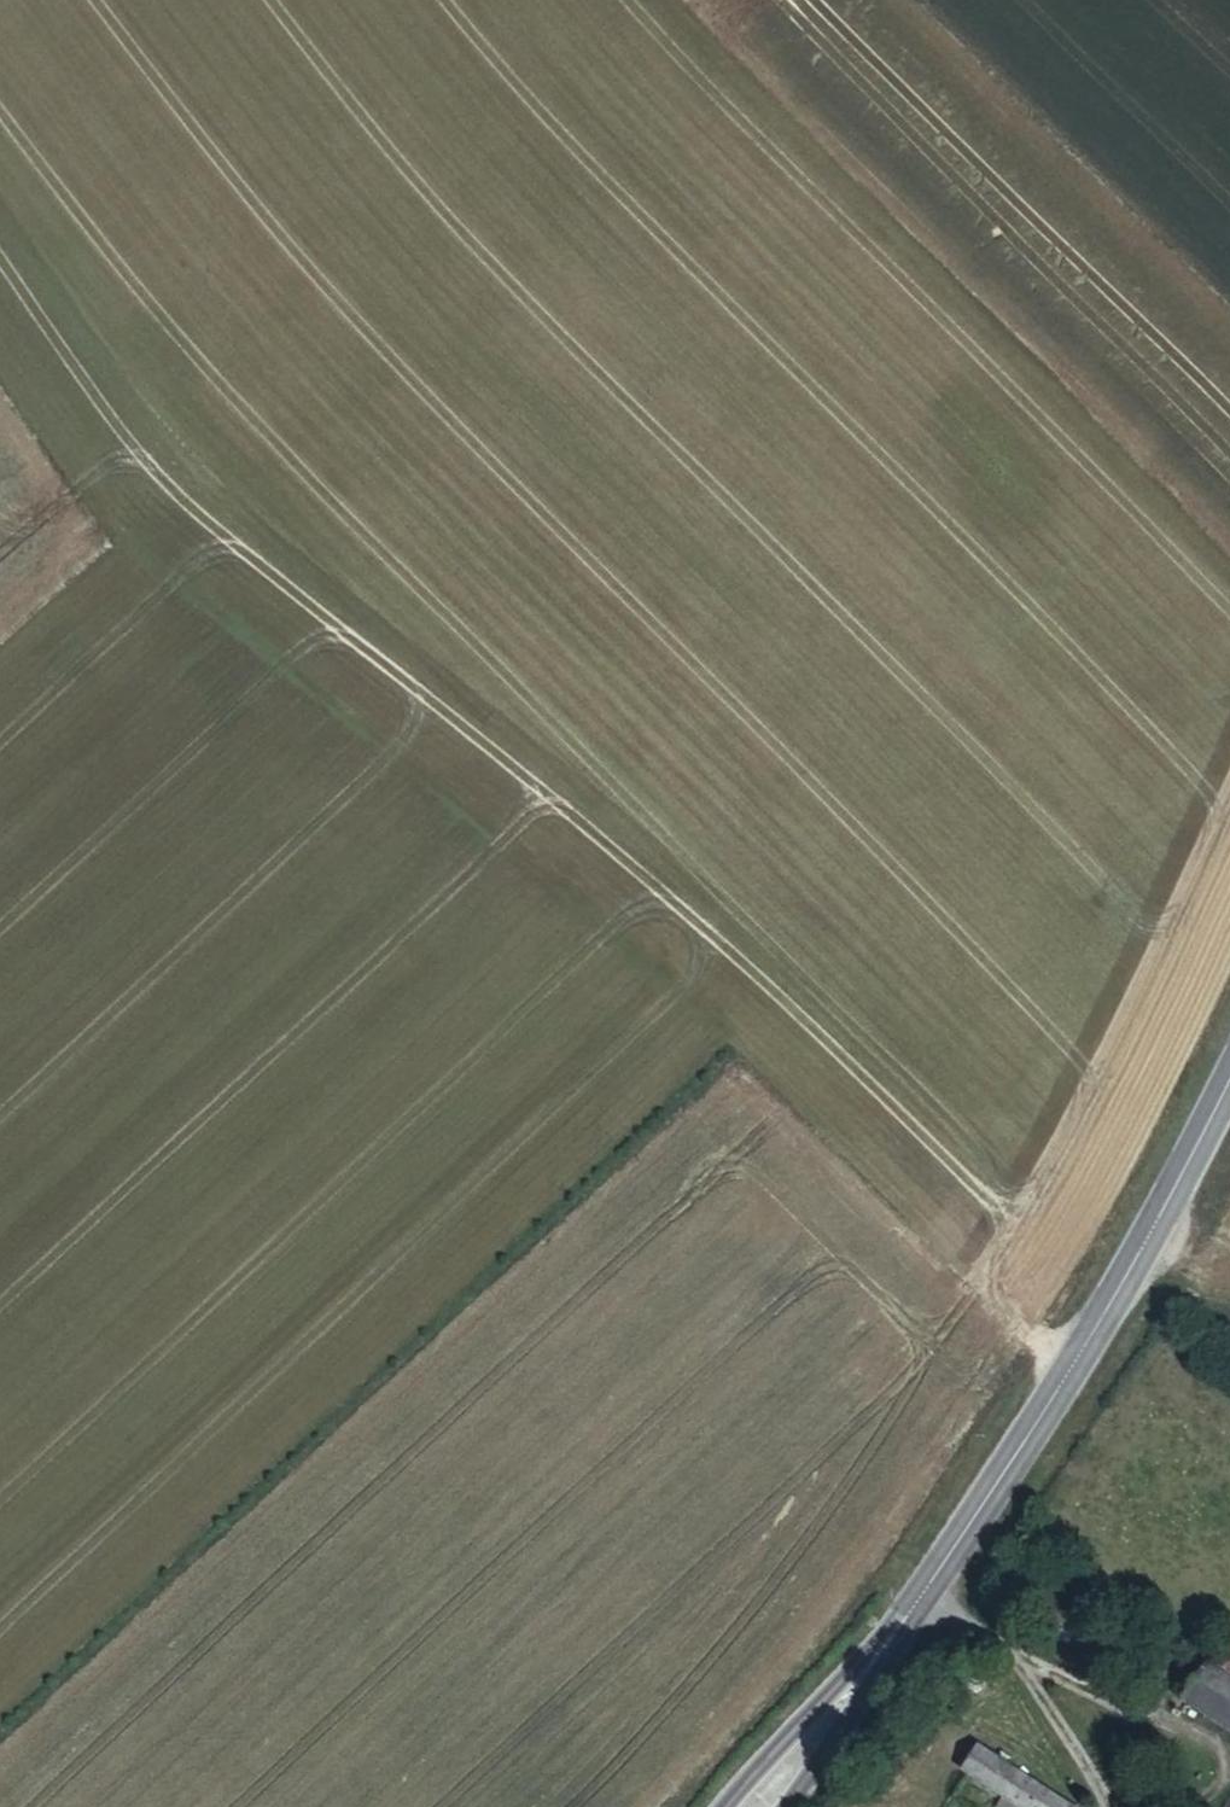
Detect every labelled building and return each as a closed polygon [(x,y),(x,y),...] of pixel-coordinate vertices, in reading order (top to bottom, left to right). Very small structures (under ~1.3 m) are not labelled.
[(1202,1669),(1229,1686),(1229,1658),(1216,1650),(1202,1669)] [(1202,1669),(1177,1707),(1229,1740),(1229,1686),(1202,1669)] [(966,1776),(1014,1806),(1068,1806),(983,1751),(966,1776)] [(1229,1796),(1218,1806),(1229,1806),(1229,1796)]
